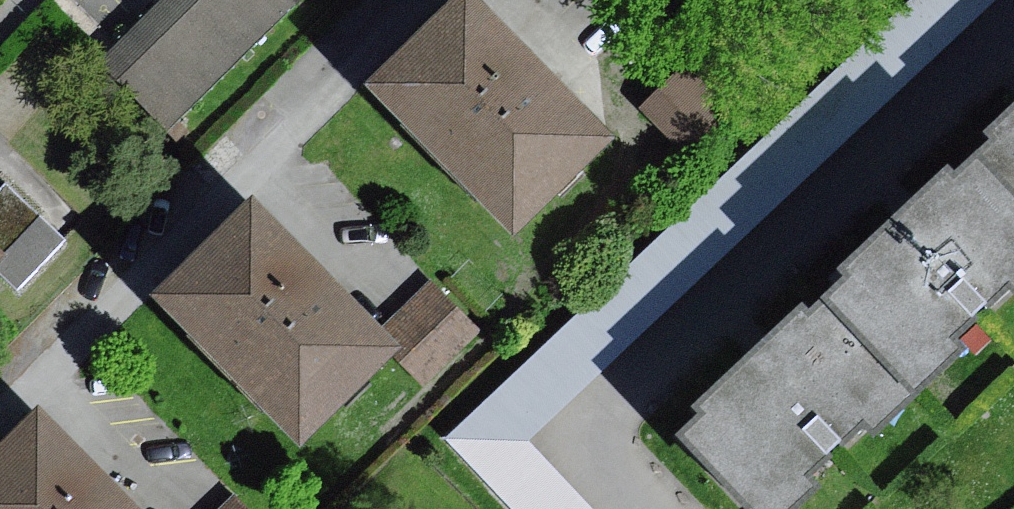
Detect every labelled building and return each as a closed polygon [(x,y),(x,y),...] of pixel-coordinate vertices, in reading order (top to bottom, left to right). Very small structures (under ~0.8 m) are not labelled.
[(159,134),(292,7),(285,0),(159,0),(92,64),(159,134)] [(610,154),(471,8),(371,103),(510,248),(610,154)] [(1013,208),(1013,108),(981,139),(988,147),(971,163),(1013,208)] [(907,409),(957,362),(943,347),(998,295),(1010,308),(1013,304),(1013,208),(971,163),(948,185),(938,175),(830,277),(840,288),(816,312),(907,409)] [(0,193),(0,289),(4,293),(52,244),(0,193)] [(382,355),(245,215),(162,296),(299,436),(382,355)] [(447,427),(521,508),(606,508),(532,428),(675,299),(636,256),(447,427)] [(439,289),(391,338),(429,375),(477,327),(439,289)] [(737,508),(798,508),(816,491),(806,481),(858,432),(870,444),(907,409),(816,312),(806,320),(800,314),(693,415),(700,422),(676,445),(737,508)] [(41,422),(0,462),(0,508),(125,508),(107,491),(41,422)]
